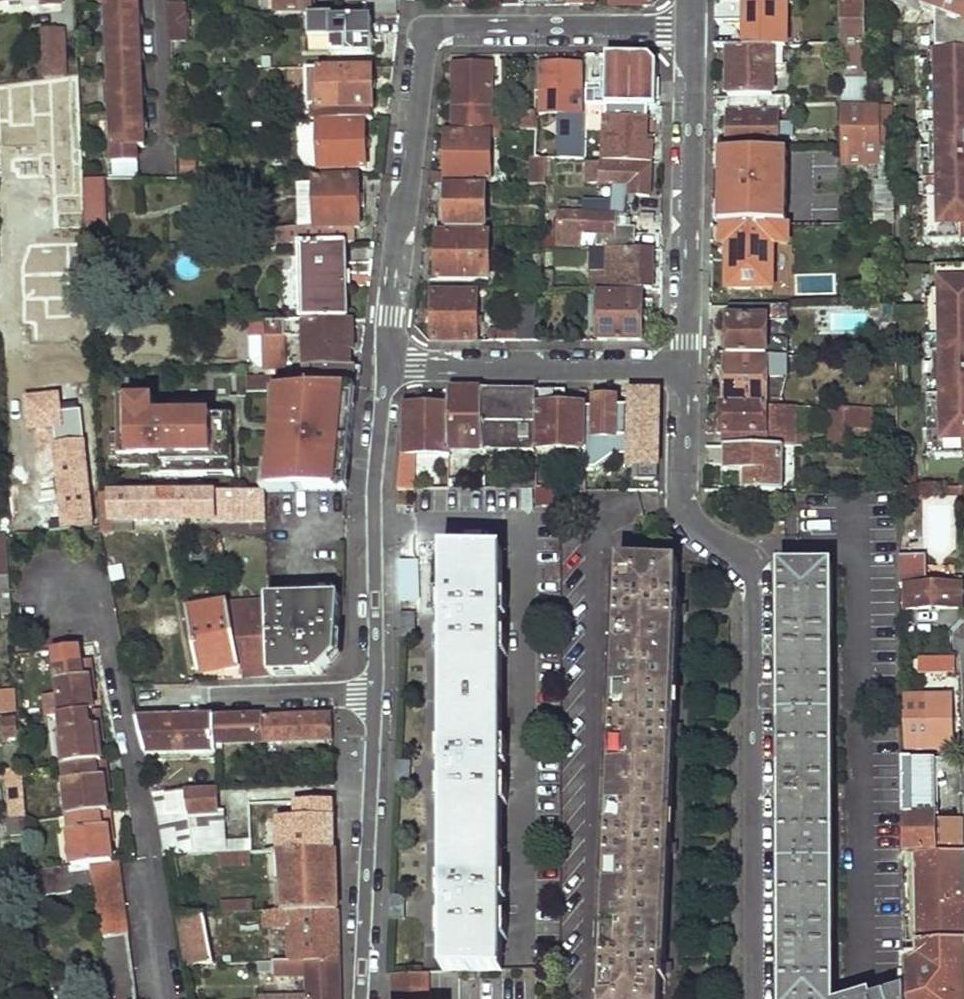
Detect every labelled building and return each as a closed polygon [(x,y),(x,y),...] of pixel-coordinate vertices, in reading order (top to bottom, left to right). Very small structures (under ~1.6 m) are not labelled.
[(42,3),(43,9),(62,8),(62,0),(0,0),(0,5),(42,3)] [(136,147),(143,147),(137,0),(104,0),(111,178),(137,178),(136,147)] [(312,17),(312,0),(277,0),(278,18),(312,17)] [(841,0),(807,0),(807,47),(817,47),(841,48),(841,0)] [(842,152),(855,151),(868,151),(867,105),(859,105),(858,77),(864,77),(863,5),(871,4),(871,0),(841,0),(841,48),(841,54),(842,152)] [(892,2),(892,7),(920,10),(921,4),(907,2),(906,0),(899,0),(892,2)] [(907,2),(921,4),(949,11),(950,27),(936,27),(936,31),(937,55),(929,56),(927,55),(928,64),(928,82),(922,82),(922,90),(922,98),(929,98),(929,125),(922,125),(923,137),(930,137),(930,145),(930,163),(923,164),(924,171),(924,182),(924,194),(925,214),(930,214),(931,240),(961,239),(960,231),(963,231),(963,0),(906,0),(907,2)] [(168,6),(170,43),(186,42),(184,6),(168,6)] [(330,16),(312,17),(312,38),(329,38),(331,55),(372,54),(370,20),(329,21),(330,16)] [(728,47),(777,46),(777,32),(714,31),(714,47),(728,47)] [(936,31),(928,31),(929,56),(937,55),(936,31)] [(42,81),(64,78),(63,32),(43,32),(42,81)] [(312,38),(306,39),(307,56),(331,55),(329,38),(312,38)] [(728,97),(772,97),(772,63),(782,63),(782,47),(777,46),(728,47),(728,97)] [(646,107),(657,107),(659,63),(652,55),(622,55),(607,55),(607,83),(602,83),(602,80),(587,80),(587,107),(602,107),(646,107)] [(579,64),(542,63),(543,113),(581,113),(579,64)] [(928,64),(919,64),(919,90),(922,90),(922,82),(928,82),(928,64)] [(453,132),(489,133),(489,124),(489,114),(493,115),(492,66),(452,66),(453,132)] [(372,68),(318,70),(319,109),(312,109),(312,121),(374,119),(372,68)] [(728,152),(768,152),(787,151),(787,145),(792,145),(793,123),(778,124),(777,112),(781,112),(781,96),(772,97),(728,97),(728,152)] [(602,107),(603,164),(651,164),(651,143),(646,142),(646,107),(602,107)] [(534,134),(534,139),(550,139),(550,123),(542,123),(543,113),(534,113),(534,116),(534,134)] [(534,116),(519,115),(519,133),(534,134),(534,116)] [(319,170),(366,170),(364,124),(318,126),(319,170)] [(501,124),(489,124),(489,133),(500,133),(501,124)] [(429,186),(448,185),(447,182),(489,182),(489,133),(453,132),(445,132),(447,171),(430,172),(429,186)] [(930,145),(921,145),(921,171),(924,171),(923,164),(930,163),(930,145)] [(842,152),(841,164),(856,164),(855,151),(842,152)] [(728,152),(721,152),(723,222),(769,223),(768,212),(768,152),(728,152)] [(544,163),(534,163),(531,163),(532,175),(526,175),(526,184),(542,184),(544,163)] [(580,163),(565,163),(565,181),(580,181),(580,163)] [(596,164),(586,163),(586,182),(595,182),(596,164)] [(603,164),(596,164),(595,182),(595,187),(625,188),(625,197),(651,198),(651,164),(603,164)] [(344,242),(354,242),(353,224),(358,223),(357,177),(313,178),(313,182),(314,243),(344,242)] [(105,178),(87,178),(88,211),(105,211),(105,178)] [(873,180),(875,210),(895,210),(895,180),(873,180)] [(314,243),(313,182),(297,183),(298,226),(247,228),(248,245),(288,244),(297,244),(314,243)] [(447,228),(486,228),(486,185),(448,185),(447,228)] [(772,223),(779,223),(779,212),(768,212),(769,223),(772,223)] [(613,213),(556,213),(557,247),(582,247),(583,237),(597,238),(598,248),(633,248),(634,228),(625,228),(625,217),(613,218),(613,213)] [(106,249),(105,220),(84,221),(85,250),(106,249)] [(769,223),(723,222),(723,245),(730,245),(731,289),(754,289),(753,270),(774,270),(772,223),(769,223)] [(439,232),(439,278),(491,277),(490,231),(439,232)] [(314,243),(297,244),(300,321),(303,321),(347,320),(344,242),(314,243)] [(653,248),(633,248),(598,248),(596,248),(596,289),(625,288),(653,289),(653,248)] [(575,263),(574,249),(549,252),(550,265),(575,263)] [(931,265),(932,275),(932,293),(926,293),(926,311),(932,311),(933,339),(927,340),(927,357),(933,357),(934,366),(934,388),(928,388),(928,392),(929,432),(929,441),(936,441),(936,460),(963,459),(963,265),(931,265)] [(539,272),(538,290),(552,289),(552,272),(539,272)] [(932,275),(922,275),(922,293),(926,293),(932,293),(932,275)] [(599,341),(641,341),(642,295),(625,296),(625,288),(596,289),(593,289),(593,296),(599,296),(599,321),(599,341)] [(433,342),(477,342),(477,293),(433,293),(433,342)] [(535,342),(535,306),(518,305),(517,329),(490,329),(489,342),(535,342)] [(728,356),(776,355),(775,320),(729,319),(728,356)] [(347,320),(303,321),(305,368),(305,376),(307,390),(358,388),(361,365),(350,366),(347,320)] [(285,322),(252,322),(252,338),(265,338),(265,372),(277,371),(277,377),(305,376),(305,368),(287,369),(285,322)] [(58,448),(88,446),(79,354),(67,355),(67,388),(64,388),(65,419),(59,419),(56,423),(58,448)] [(776,355),(728,356),(729,405),(772,405),(772,399),(771,376),(792,376),(792,355),(776,355)] [(934,366),(924,366),(925,392),(928,392),(928,388),(934,388),(934,366)] [(277,377),(247,379),(248,394),(307,390),(305,376),(277,377)] [(792,376),(771,376),(772,399),(788,398),(792,376)] [(266,492),(347,490),(359,390),(276,393),(266,492)] [(448,406),(449,448),(485,449),(484,398),(484,390),(448,390),(448,406)] [(537,452),(536,391),(512,390),(512,397),(484,398),(485,449),(485,453),(507,452),(537,452)] [(537,452),(537,454),(543,454),(586,454),(586,449),(586,438),(585,403),(565,404),(565,391),(536,391),(537,452)] [(142,482),(231,481),(230,421),(159,420),(159,408),(156,408),(156,399),(119,399),(119,433),(106,433),(106,462),(120,462),(120,474),(142,475),(142,482)] [(585,403),(586,438),(594,438),(594,449),(602,449),(603,438),(616,438),(615,400),(596,400),(596,404),(585,403)] [(629,491),(658,492),(658,475),(642,473),(642,451),(649,451),(648,401),(631,400),(629,491)] [(729,405),(725,406),(724,433),(730,434),(730,445),(779,445),(792,445),(792,433),(792,405),(772,405),(729,405)] [(448,406),(405,407),(405,453),(411,454),(450,454),(449,448),(448,406)] [(847,427),(874,428),(875,408),(829,406),(827,445),(847,445),(847,427)] [(792,433),(792,445),(806,445),(806,433),(792,433)] [(594,438),(586,438),(586,449),(594,449),(594,438)] [(779,445),(730,445),(729,461),(749,461),(750,493),(781,491),(779,445)] [(64,531),(95,527),(88,446),(58,448),(64,531)] [(537,452),(507,452),(507,462),(537,462),(537,454),(537,452)] [(398,488),(409,488),(411,454),(405,453),(402,453),(398,488)] [(586,492),(586,477),(559,477),(559,470),(543,471),(543,454),(537,454),(537,462),(537,474),(537,488),(562,488),(562,491),(586,492)] [(537,488),(537,474),(525,474),(525,488),(537,488)] [(229,493),(192,493),(193,523),(265,523),(266,492),(251,492),(229,493)] [(192,493),(97,493),(99,535),(116,535),(116,525),(193,523),(192,493)] [(931,534),(951,535),(954,507),(933,506),(931,534)] [(0,617),(12,616),(7,538),(0,539),(0,616),(0,617)] [(443,552),(444,970),(501,969),(502,553),(443,552)] [(906,585),(907,607),(962,606),(963,573),(955,572),(956,581),(940,581),(939,565),(928,564),(928,555),(900,555),(901,585),(906,585)] [(601,998),(659,998),(659,991),(665,991),(666,957),(661,956),(664,874),(670,874),(671,840),(666,839),(670,743),(676,743),(677,708),(672,708),(675,623),(681,623),(683,588),(677,588),(677,564),(620,562),(601,998)] [(831,566),(782,567),(783,998),(833,998),(831,566)] [(267,679),(315,679),(338,660),(339,599),(264,602),(267,679)] [(196,681),(241,674),(225,601),(181,609),(196,681)] [(264,602),(225,601),(241,674),(241,681),(267,679),(264,602)] [(60,712),(94,709),(88,659),(81,660),(80,647),(54,649),(60,712)] [(955,658),(920,660),(920,675),(955,674),(955,658)] [(19,714),(17,692),(2,693),(4,716),(19,714)] [(909,698),(912,749),(951,746),(949,696),(909,698)] [(62,764),(102,759),(96,708),(94,709),(60,712),(55,713),(62,764)] [(19,714),(4,716),(7,745),(21,744),(19,714)] [(210,717),(211,748),(331,743),(330,714),(210,717)] [(143,758),(211,756),(211,748),(210,717),(132,717),(143,758)] [(904,757),(905,848),(934,848),(933,818),(931,757),(904,757)] [(62,764),(58,764),(65,815),(107,810),(110,810),(102,759),(62,764)] [(11,771),(14,819),(28,818),(23,770),(11,771)] [(250,853),(253,852),(251,841),(226,843),(224,810),(218,811),(217,792),(155,796),(166,856),(217,854),(250,853)] [(90,864),(113,860),(107,810),(65,815),(64,815),(70,867),(90,864)] [(962,817),(933,818),(934,848),(934,852),(963,851),(962,817)] [(11,819),(13,837),(29,836),(28,818),(14,819),(11,819)] [(338,849),(337,818),(272,819),(273,852),(275,852),(338,849)] [(338,849),(275,852),(278,912),(339,910),(338,849)] [(918,852),(919,959),(907,959),(907,989),(907,998),(963,998),(963,862),(963,851),(934,852),(918,852)] [(250,853),(217,854),(218,868),(251,866),(250,853)] [(110,998),(136,998),(117,859),(113,860),(90,864),(94,889),(110,998)] [(28,874),(31,898),(94,889),(90,864),(70,867),(31,874),(28,874)] [(223,914),(255,913),(254,901),(223,901),(223,914)] [(278,912),(265,913),(265,929),(290,927),(291,961),(341,960),(339,910),(278,912)] [(187,965),(214,964),(205,915),(178,916),(187,965)] [(276,962),(276,976),(305,975),(305,995),(262,996),(262,998),(341,998),(341,960),(291,961),(276,962)] [(395,975),(396,998),(431,998),(430,974),(395,975)] [(907,989),(872,998),(871,996),(859,998),(907,998),(907,989)]
